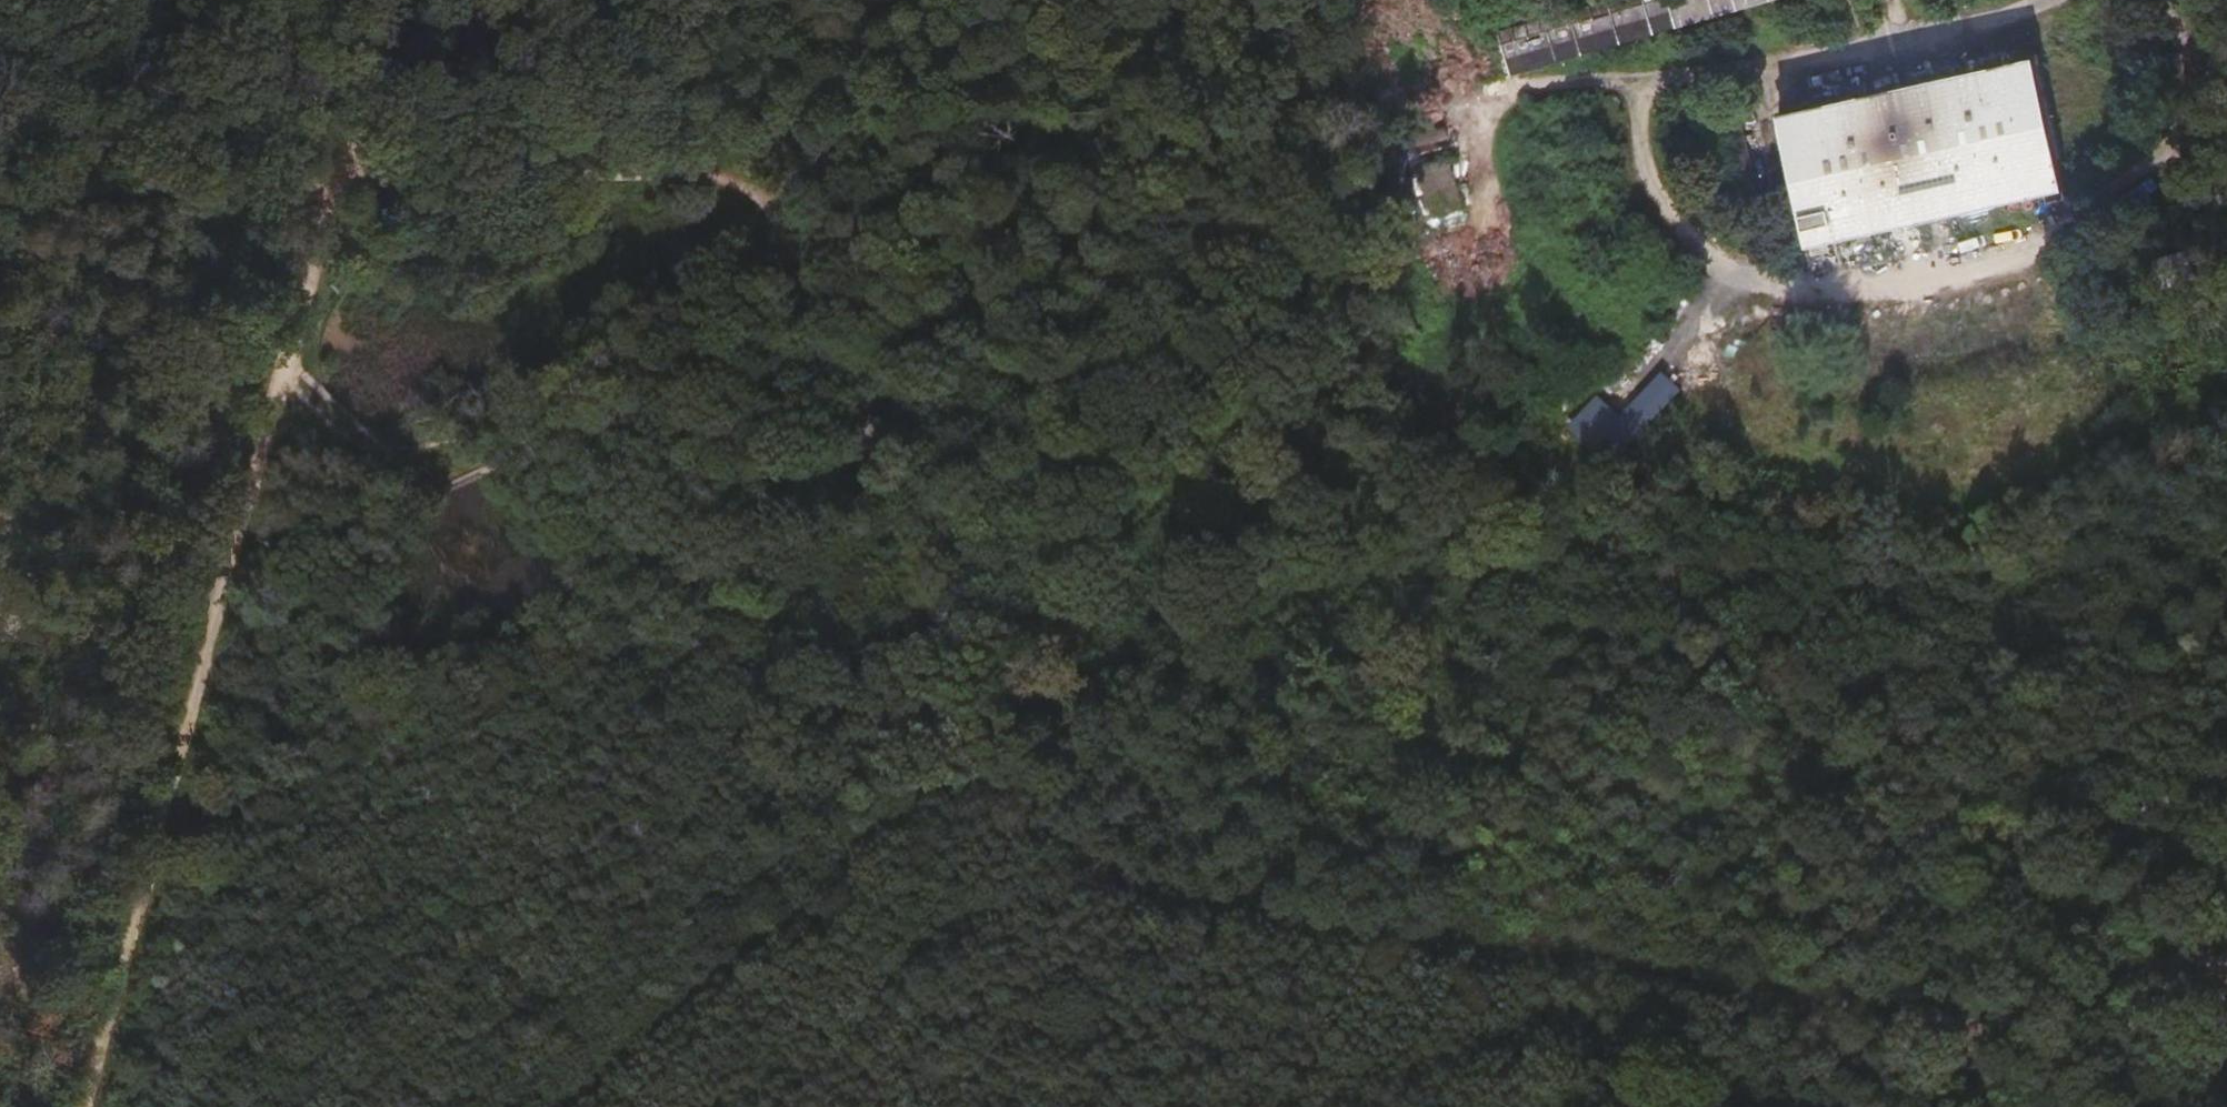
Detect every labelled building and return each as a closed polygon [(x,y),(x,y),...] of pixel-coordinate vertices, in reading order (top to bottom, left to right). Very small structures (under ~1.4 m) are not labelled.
[(1791,0),(1612,0),(1505,26),(1515,66),(1791,0)] [(2039,61),(1777,118),(1806,253),(2069,195),(2039,61)] [(1421,167),(1434,216),(1468,207),(1455,158),(1421,167)]
